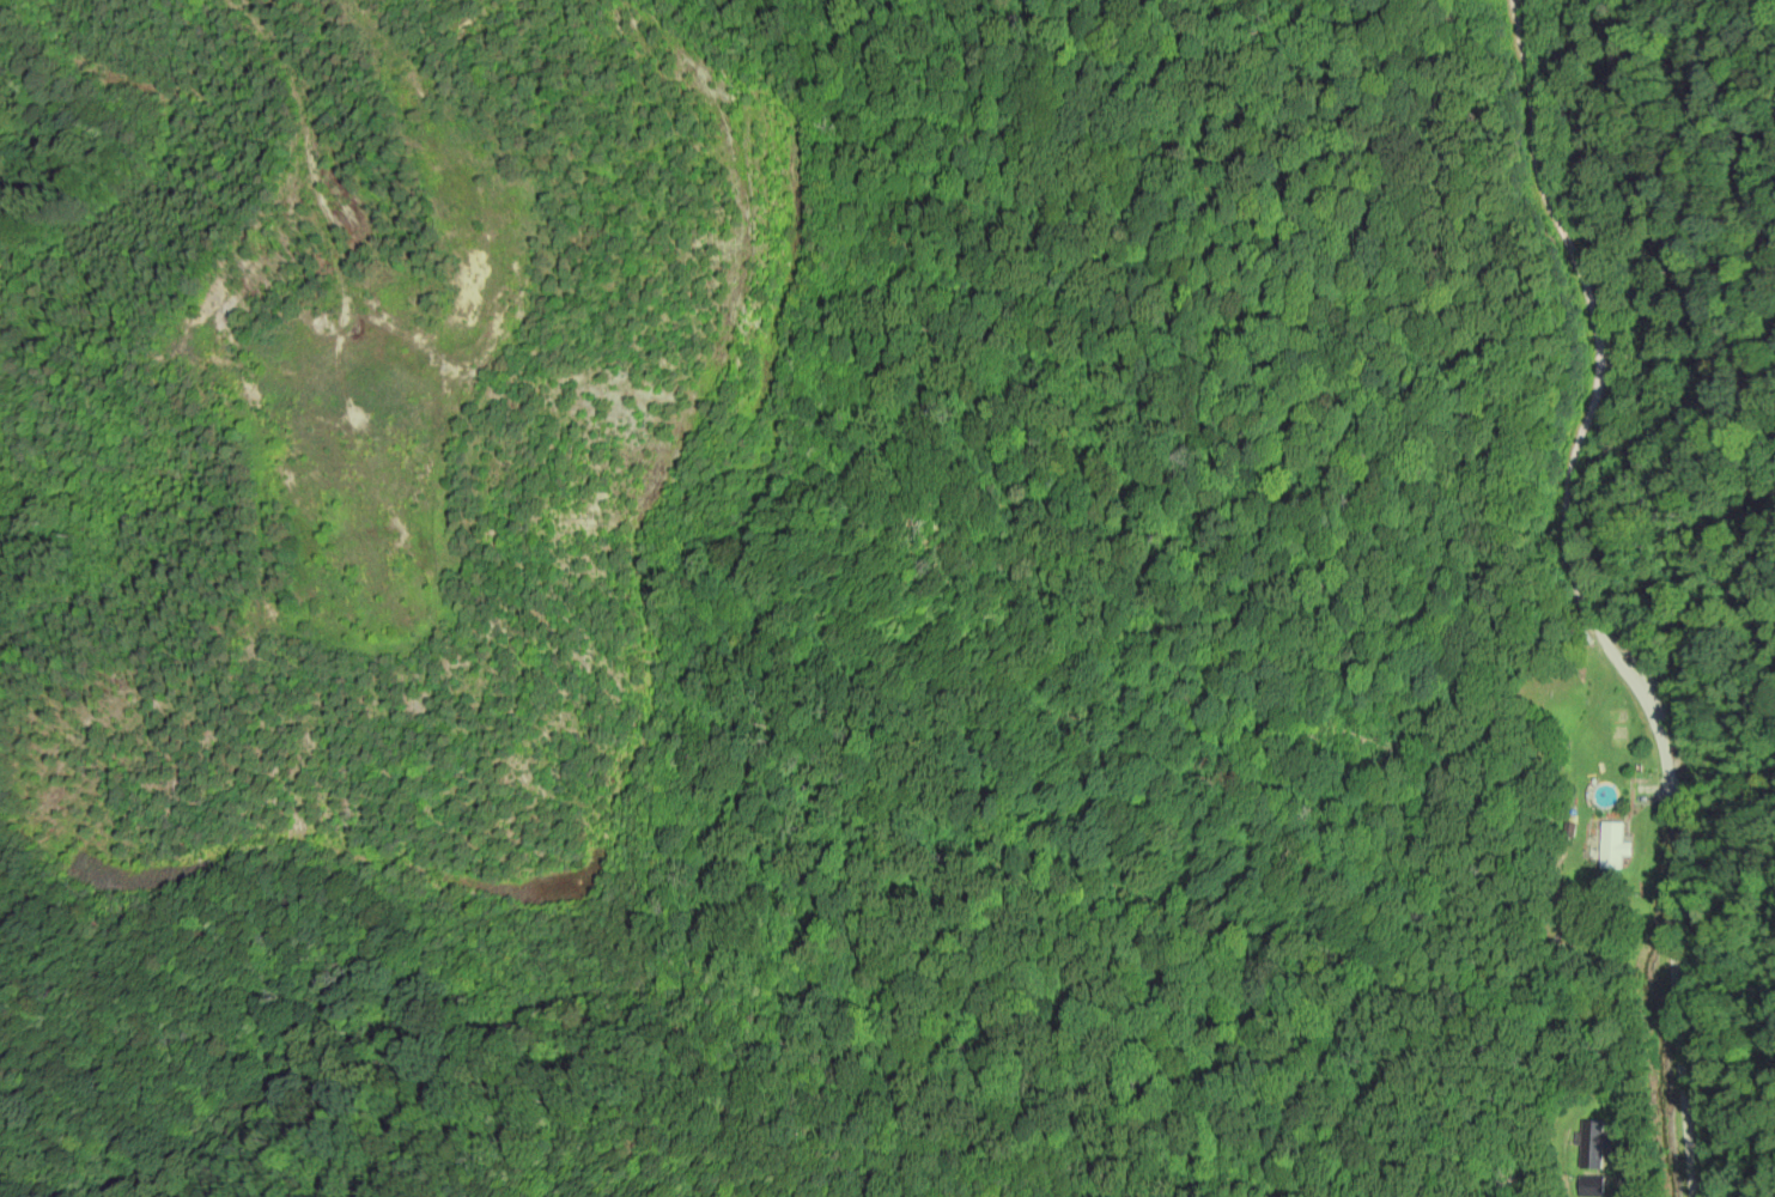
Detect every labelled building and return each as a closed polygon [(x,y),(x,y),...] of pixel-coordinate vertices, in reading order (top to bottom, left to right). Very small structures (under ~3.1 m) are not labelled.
[(1602,868),(1623,868),(1623,855),(1633,855),(1633,842),(1624,842),(1623,822),(1601,822),(1601,831),(1602,831),(1602,868)]
